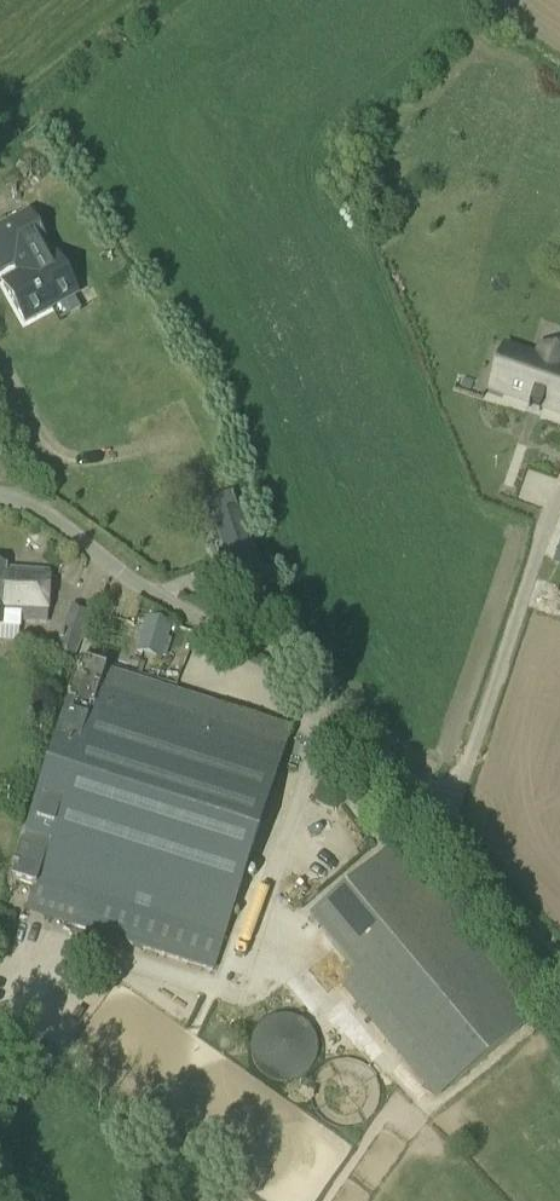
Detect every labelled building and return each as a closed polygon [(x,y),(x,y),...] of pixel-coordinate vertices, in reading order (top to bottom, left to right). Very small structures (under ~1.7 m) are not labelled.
[(14,266),(21,277),(3,287),(23,325),(74,296),(54,259),(51,261),(45,249),(47,248),(29,216),(0,232),(0,273),(14,266)] [(504,398),(559,417),(559,356),(538,349),(535,358),(520,352),(504,398)] [(237,509),(232,493),(216,499),(221,515),(212,518),(235,589),(263,580),(239,508),(237,509)] [(0,566),(0,628),(19,629),(20,622),(47,623),(50,573),(6,571),(6,567),(0,566)] [(74,662),(91,614),(70,606),(53,654),(74,662)] [(161,660),(171,625),(145,617),(135,653),(161,660)] [(291,730),(81,663),(12,880),(80,902),(72,927),(214,972),(291,730)] [(437,1102),(538,1016),(397,848),(311,920),(358,976),(342,989),(437,1102)] [(277,1016),(270,1055),(310,1062),(317,1023),(277,1016)] [(13,1101),(9,1118),(24,1121),(28,1105),(13,1101)]
